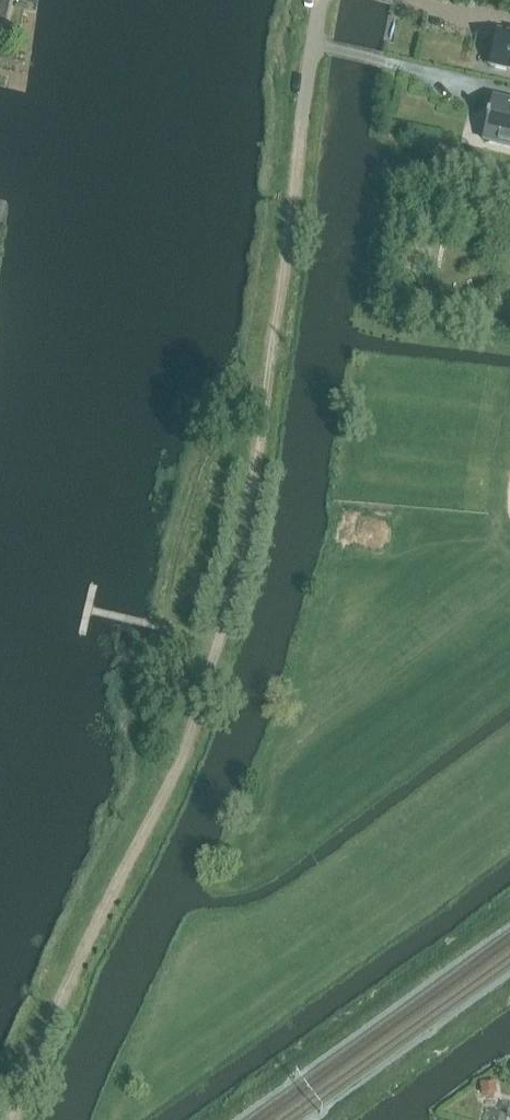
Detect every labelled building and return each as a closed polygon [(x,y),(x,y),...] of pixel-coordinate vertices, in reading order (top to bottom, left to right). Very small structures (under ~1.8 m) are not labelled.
[(5,21),(11,0),(0,0),(0,20),(5,21)] [(500,30),(492,68),(509,72),(509,32),(500,30)] [(483,141),(496,144),(509,147),(509,105),(494,101),(494,100),(493,99),(489,118),(487,117),(485,122),(488,123),(483,141)] [(481,1094),(485,1097),(494,1096),(496,1092),(495,1081),(480,1083),(481,1094)]
